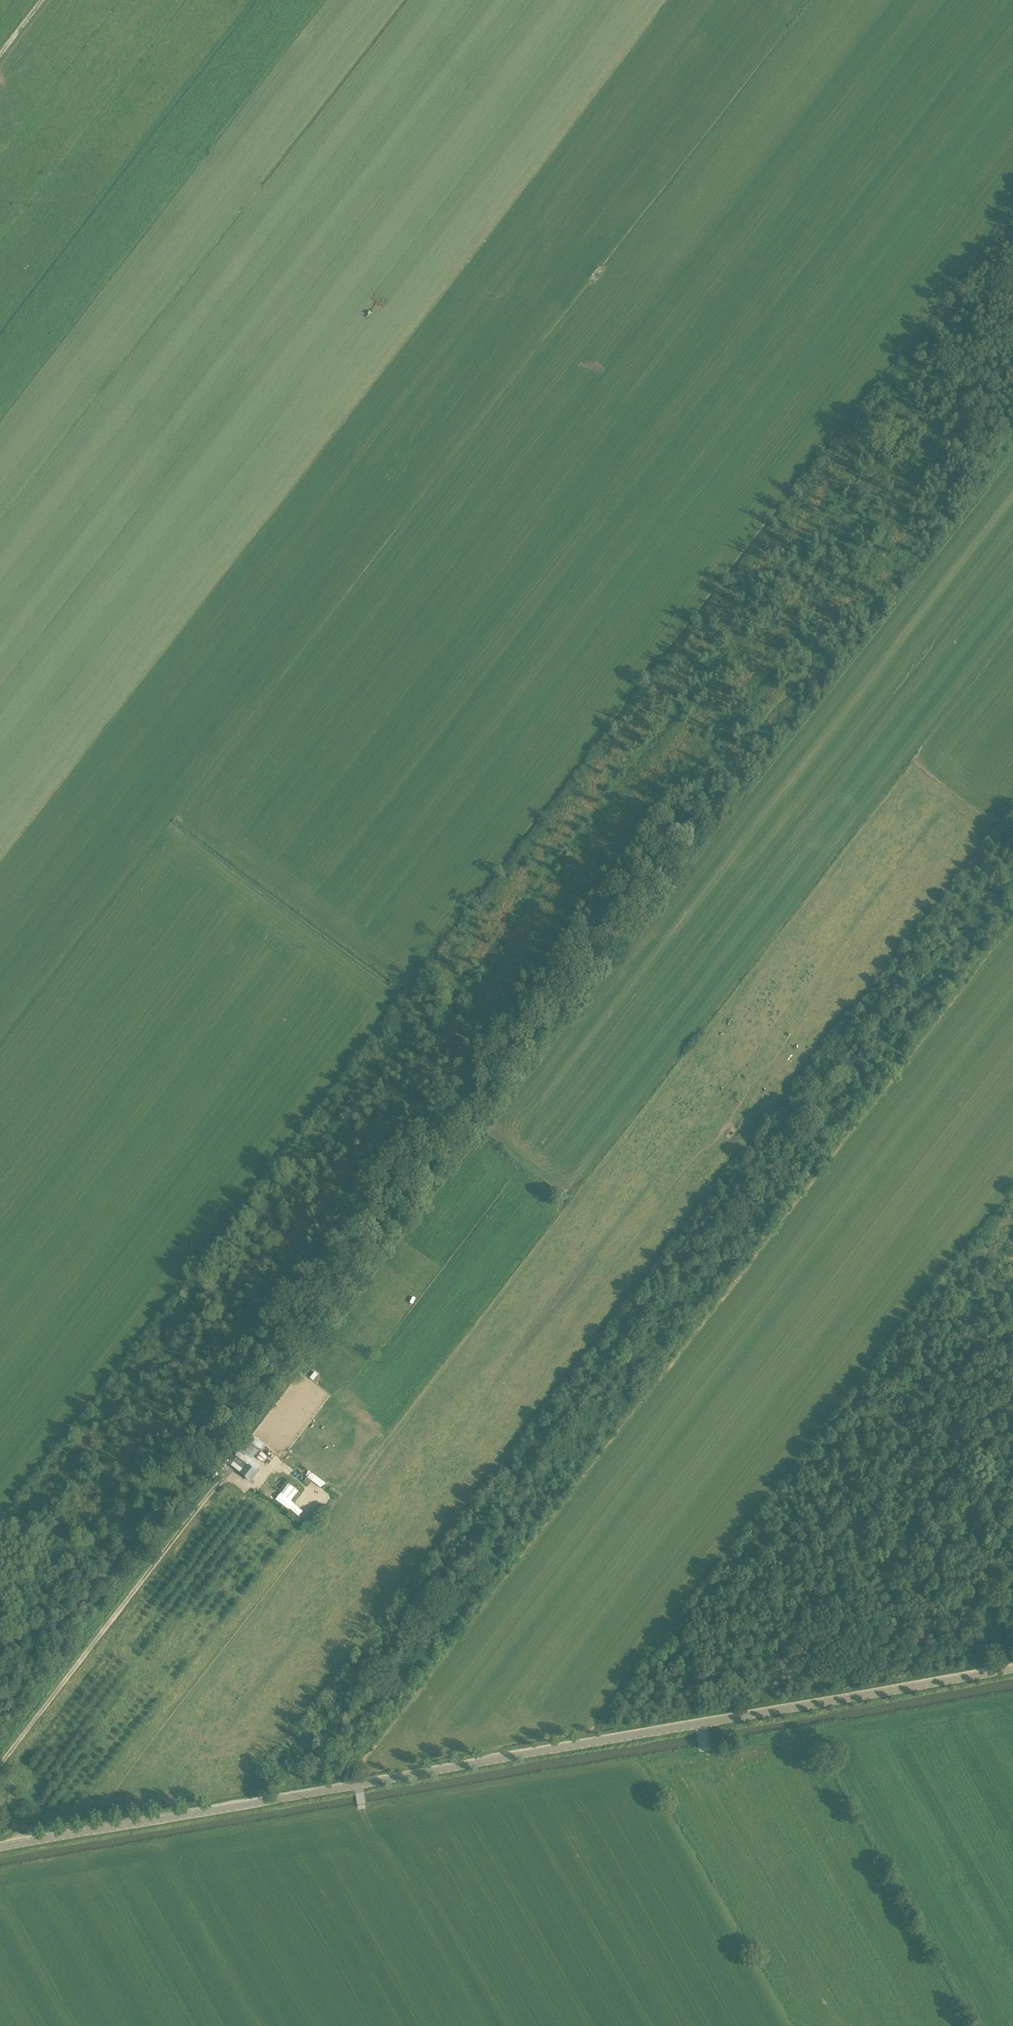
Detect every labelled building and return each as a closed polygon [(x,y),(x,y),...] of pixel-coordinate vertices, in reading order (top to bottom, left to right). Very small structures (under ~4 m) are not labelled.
[(262,1445),(251,1437),(236,1455),(235,1455),(228,1463),(250,1480),(256,1472),(247,1464),(262,1445)] [(290,1483),(282,1492),(287,1497),(295,1488),(290,1483)]
